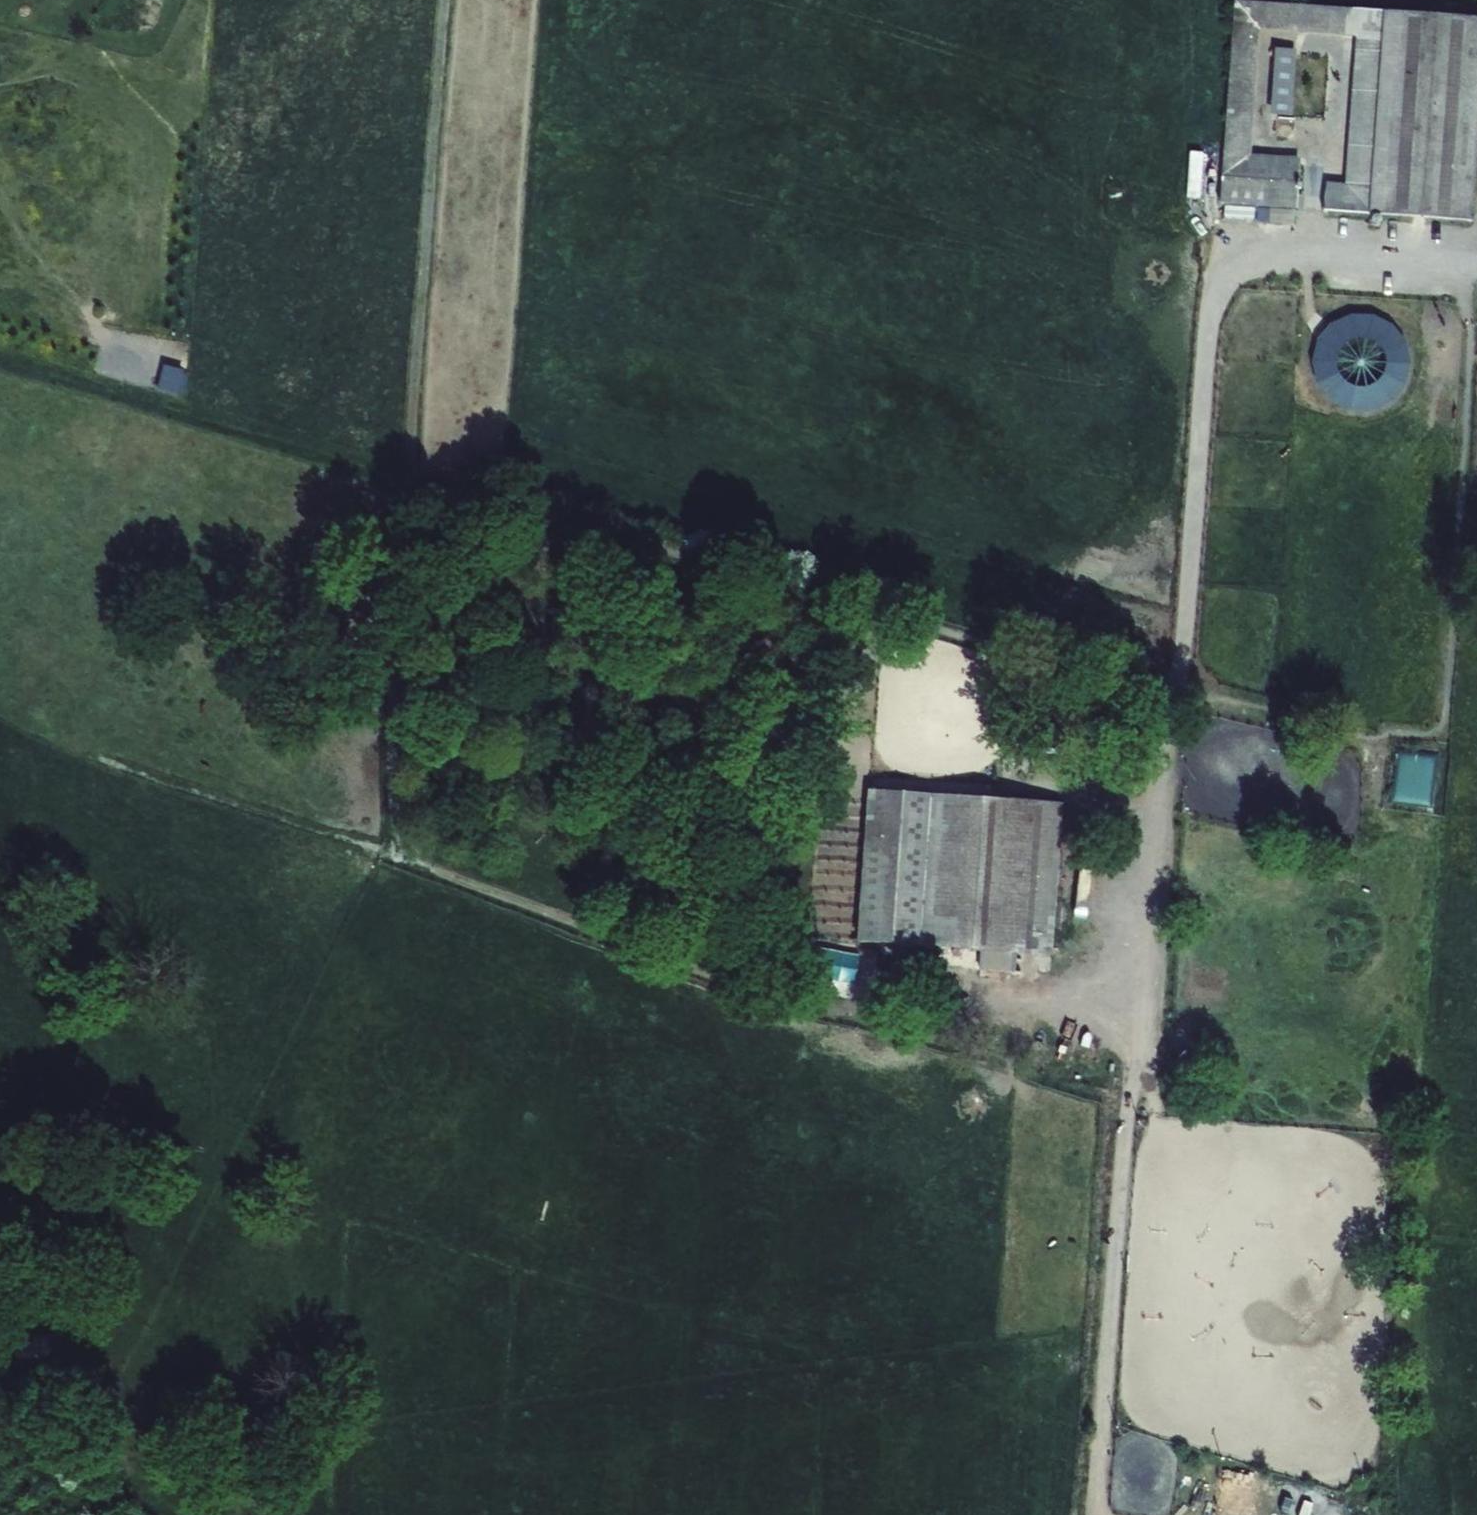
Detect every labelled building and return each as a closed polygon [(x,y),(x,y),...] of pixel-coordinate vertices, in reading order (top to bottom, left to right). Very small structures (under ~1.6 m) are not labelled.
[(1472,12),(1267,0),(1235,0),(1223,202),(1261,204),(1260,220),(1300,223),(1304,154),(1257,151),(1258,123),(1272,124),(1272,114),(1296,115),(1300,50),(1311,51),(1312,33),(1359,36),(1350,180),(1329,178),(1327,208),(1459,216),(1472,12)] [(1193,158),(1191,195),(1201,195),(1204,159),(1193,158)] [(1346,419),(1421,386),(1384,302),(1309,336),(1346,419)] [(1395,803),(1434,804),(1436,747),(1397,746),(1395,803)] [(1032,800),(849,791),(847,967),(1018,974),(1032,800)]
